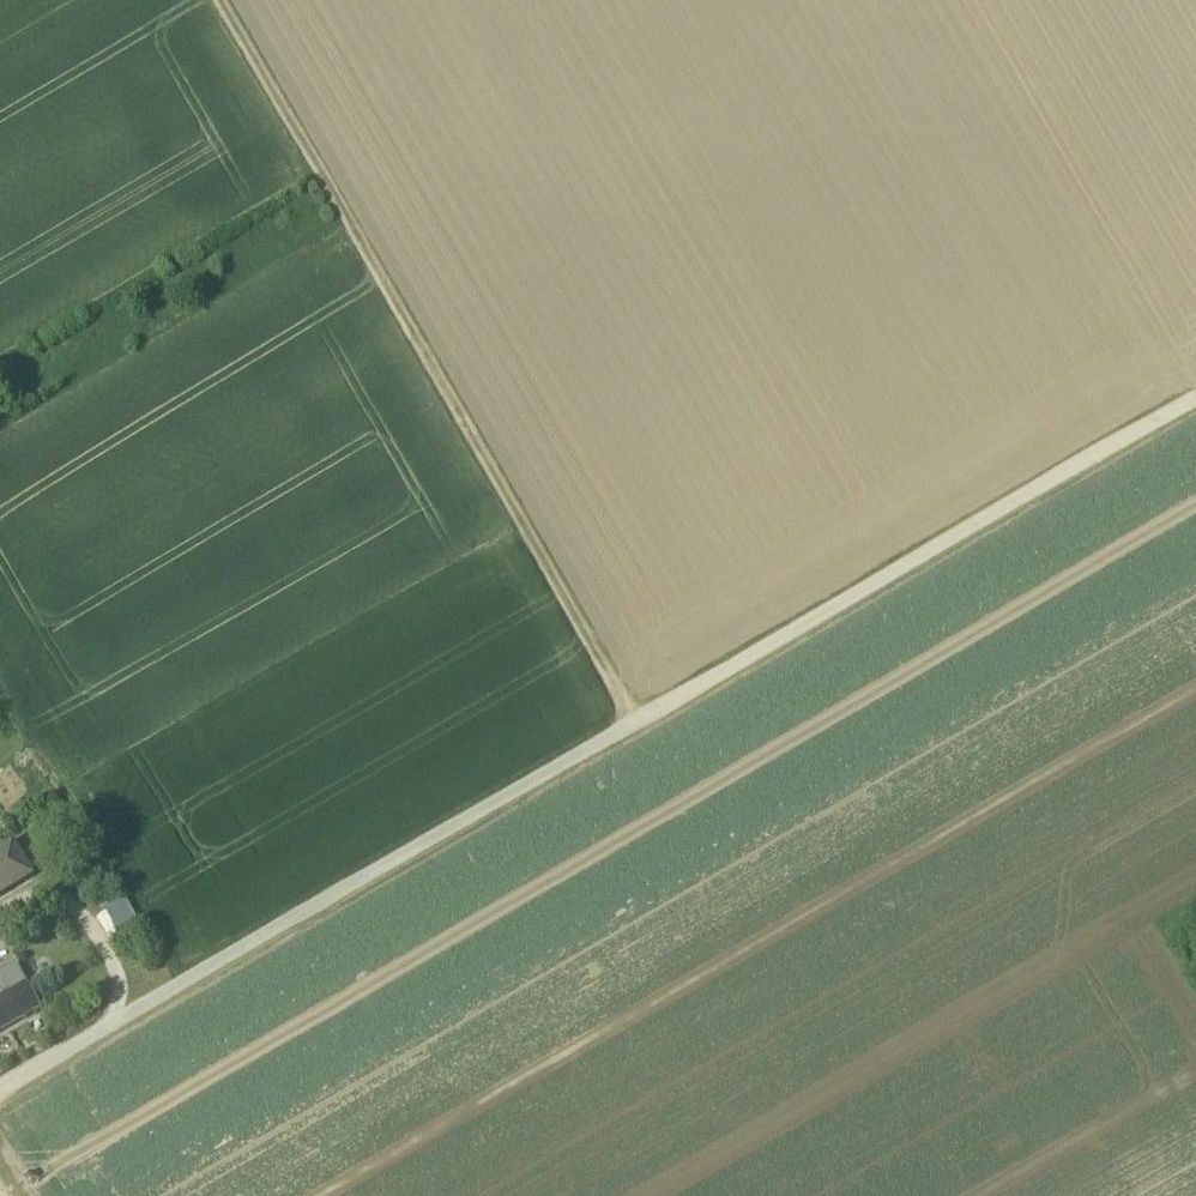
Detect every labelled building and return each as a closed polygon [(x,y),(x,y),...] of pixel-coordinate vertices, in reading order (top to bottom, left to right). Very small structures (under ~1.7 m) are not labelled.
[(4,896),(33,878),(14,845),(0,853),(0,898),(4,896)] [(40,1009),(15,966),(0,975),(0,1032),(40,1009)]
